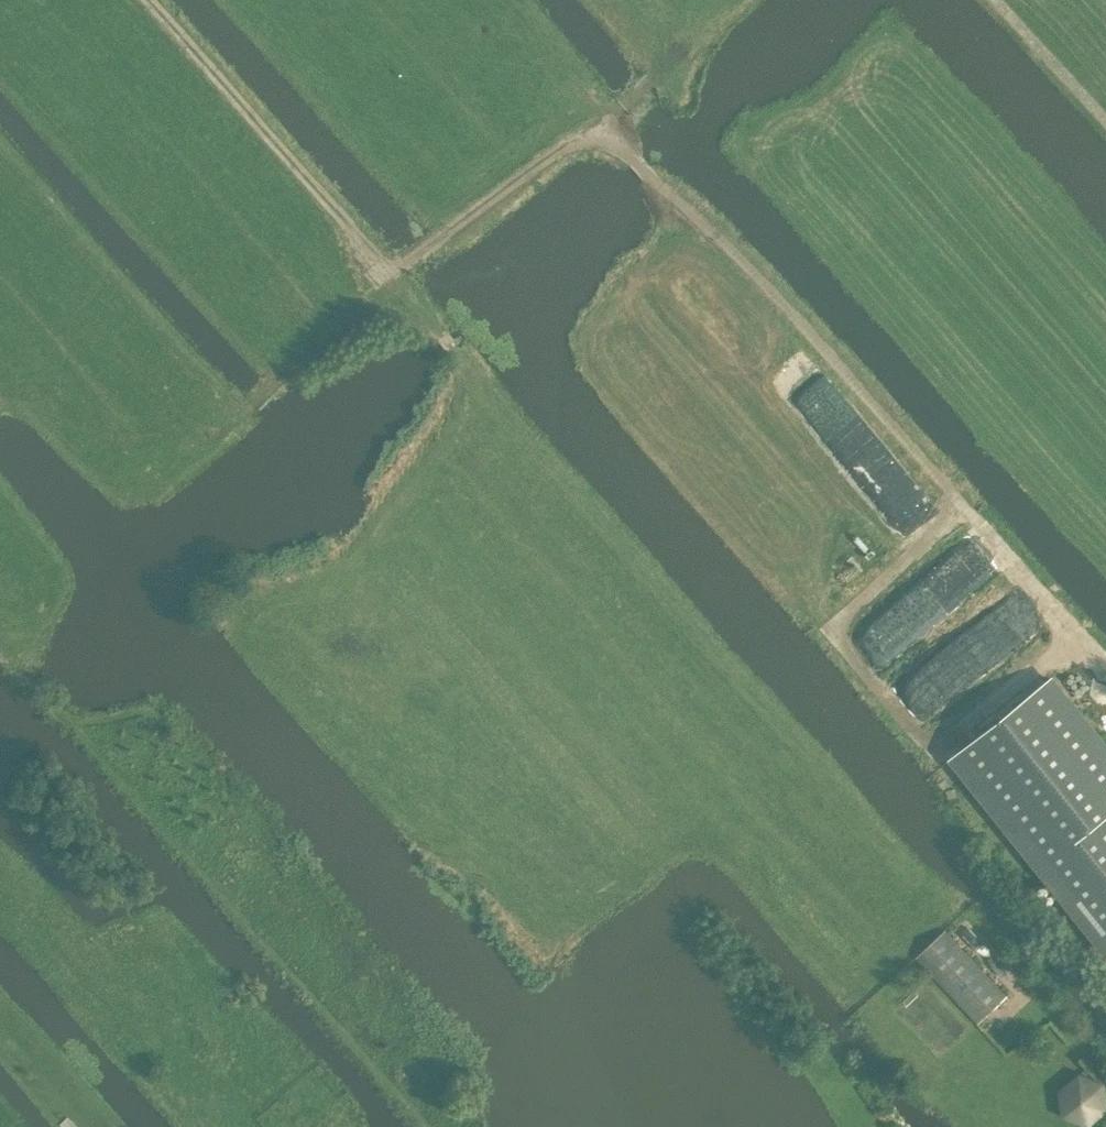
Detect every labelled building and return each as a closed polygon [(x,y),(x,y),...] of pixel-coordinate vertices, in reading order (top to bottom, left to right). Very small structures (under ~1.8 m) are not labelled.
[(948,758),(1105,956),(1105,739),(1054,674),(948,758)] [(1008,996),(945,929),(916,956),(979,1023),(1008,996)] [(1062,1117),(1089,1125),(1105,1111),(1105,1091),(1104,1082),(1078,1073),(1059,1089),(1062,1117)]
